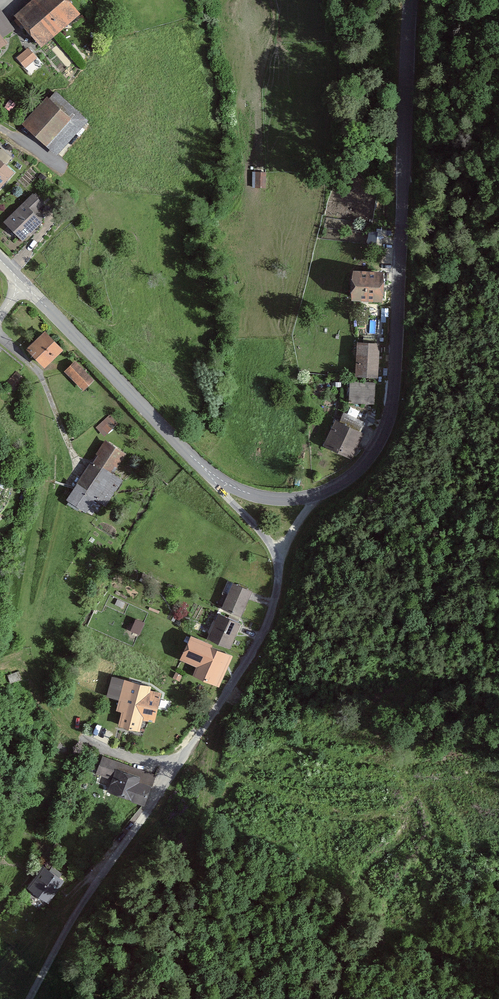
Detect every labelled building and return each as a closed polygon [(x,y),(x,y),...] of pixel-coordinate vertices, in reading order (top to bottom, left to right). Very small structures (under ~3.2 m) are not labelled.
[(83,12),(73,0),(32,0),(30,1),(58,33),(83,12)] [(58,33),(30,1),(15,14),(42,46),(58,33)] [(6,36),(16,29),(1,7),(0,7),(0,49),(10,43),(6,36)] [(23,66),(37,55),(30,46),(16,57),(23,66)] [(57,156),(90,119),(56,89),(23,125),(57,156)] [(15,175),(0,161),(0,192),(15,175)] [(251,187),(265,188),(265,171),(252,171),(251,187)] [(34,192),(5,221),(23,240),(44,221),(36,212),(45,203),(34,192)] [(353,301),(386,301),(387,274),(353,273),(353,301)] [(47,367),(67,348),(47,328),(28,347),(47,367)] [(379,376),(381,342),(358,340),(356,374),(379,376)] [(65,371),(85,392),(97,380),(77,360),(65,371)] [(375,402),(375,381),(349,381),(349,402),(375,402)] [(120,424),(111,413),(96,426),(105,437),(120,424)] [(351,458),(364,432),(336,419),(323,444),(351,458)] [(107,505),(124,478),(117,474),(130,454),(106,438),(67,499),(91,514),(100,501),(107,505)] [(241,616),(252,590),(233,582),(221,608),(241,616)] [(229,648),(240,623),(218,613),(207,638),(229,648)] [(131,628),(141,631),(145,620),(136,616),(131,628)] [(219,686),(232,657),(232,656),(232,654),(190,635),(180,658),(197,666),(193,675),(219,686)] [(106,697),(119,700),(117,709),(121,710),(117,724),(141,731),(144,720),(154,723),(161,692),(151,690),(153,685),(126,678),(112,674),(106,697)] [(148,779),(116,768),(119,761),(102,753),(94,771),(112,778),(107,792),(141,802),(148,779)] [(48,902),(64,879),(42,864),(26,888),(48,902)]
